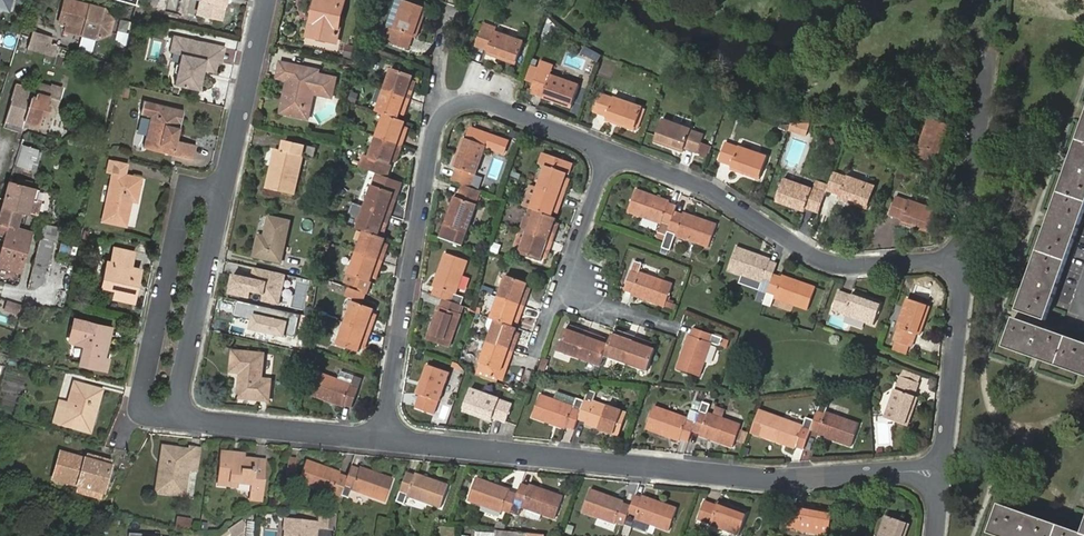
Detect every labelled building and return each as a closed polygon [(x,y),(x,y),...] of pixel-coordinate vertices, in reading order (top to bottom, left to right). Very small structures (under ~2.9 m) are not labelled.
[(11,0),(0,0),(0,8),(8,10),(11,0)] [(223,22),(229,0),(204,0),(203,0),(195,0),(194,1),(191,11),(193,15),(223,22)] [(311,36),(338,42),(347,0),(319,0),(311,36)] [(393,28),(385,26),(380,39),(408,49),(413,37),(416,38),(426,8),(403,0),(402,0),(400,8),(393,28)] [(104,10),(65,1),(59,25),(84,31),(83,37),(96,40),(109,35),(113,21),(104,10)] [(385,26),(393,28),(400,8),(391,5),(385,26)] [(482,29),(475,47),(488,52),(487,55),(516,66),(524,43),(495,33),(495,34),(482,29)] [(49,39),(35,35),(29,52),(44,57),(49,39)] [(170,53),(180,55),(183,40),(174,38),(170,53)] [(183,40),(180,55),(173,86),(199,92),(202,79),(200,78),(201,74),(203,74),(204,72),(214,74),(216,64),(215,64),(218,48),(183,40)] [(585,46),(582,54),(599,61),(603,53),(585,46)] [(223,49),(218,48),(215,64),(216,64),(220,65),(223,49)] [(292,79),(289,89),(296,91),(291,113),(313,117),(315,106),(307,104),(311,90),(319,91),(336,95),(340,77),(320,72),(305,69),(306,65),(284,60),(281,76),(292,79)] [(382,91),(409,101),(412,93),(407,91),(411,82),(413,76),(390,68),(382,91)] [(536,73),(529,91),(542,96),(540,99),(569,110),(578,87),(550,77),(550,78),(536,73)] [(128,97),(129,88),(119,85),(117,94),(128,97)] [(17,100),(12,98),(6,120),(22,125),(24,119),(37,123),(41,111),(45,112),(48,104),(45,103),(48,95),(40,92),(38,97),(35,96),(36,93),(32,91),(20,88),(17,100)] [(296,91),(289,89),(284,111),(291,113),(296,91)] [(315,106),(319,91),(311,90),(307,104),(315,106)] [(407,108),(409,101),(382,91),(375,112),(383,115),(397,120),(399,115),(402,106),(407,108)] [(598,96),(590,115),(604,120),(603,122),(632,133),(641,111),(611,100),(611,101),(598,96)] [(153,115),(156,105),(146,103),(144,113),(153,115)] [(153,115),(148,141),(162,144),(160,153),(195,160),(198,145),(180,141),(186,111),(156,105),(153,115)] [(382,116),(405,125),(406,123),(397,120),(383,115),(382,116)] [(375,136),(402,146),(404,139),(400,137),(404,128),(405,125),(382,116),(375,136)] [(926,120),(917,149),(919,150),(914,163),(934,169),(938,156),(941,157),(950,128),(926,120)] [(688,132),(659,122),(651,144),(680,155),(681,152),(695,157),(701,138),(687,133),(688,132)] [(1018,311),(1047,321),(1083,216),(1083,126),(1018,311)] [(798,131),(789,128),(786,134),(804,141),(808,130),(798,131)] [(358,168),(387,179),(392,166),(390,166),(392,161),(395,152),(399,154),(402,146),(375,136),(367,157),(363,156),(358,168)] [(279,148),(270,187),(296,193),(305,155),(316,157),(319,147),(288,140),(286,150),(279,148)] [(160,153),(162,144),(148,141),(146,149),(160,153)] [(458,171),(452,184),(461,187),(472,191),(476,178),(478,179),(489,151),(466,142),(456,170),(458,171)] [(736,149),(723,143),(716,161),(729,166),(728,170),(757,181),(765,159),(737,148),(736,149)] [(29,158),(35,160),(37,151),(22,146),(17,166),(33,170),(33,166),(27,165),(29,158)] [(540,167),(546,169),(568,177),(570,179),(574,165),(544,155),(540,167)] [(114,162),(111,173),(116,174),(116,173),(129,176),(131,166),(114,162)] [(537,192),(565,202),(568,194),(563,192),(566,183),(568,177),(546,169),(537,192)] [(116,174),(106,223),(129,228),(135,203),(140,204),(145,180),(129,176),(116,173),(116,174)] [(844,180),(831,175),(825,192),(824,193),(837,198),(836,202),(865,212),(873,189),(845,179),(844,180)] [(803,209),(816,214),(823,195),(813,191),(810,191),(811,189),(782,179),(774,202),(802,212),(803,209)] [(0,228),(0,236),(7,238),(10,225),(18,227),(22,210),(30,212),(36,189),(10,182),(4,207),(5,208),(0,228)] [(813,191),(823,195),(824,193),(825,192),(827,185),(816,182),(813,191)] [(563,192),(568,194),(571,185),(566,183),(563,192)] [(364,208),(391,218),(393,210),(388,208),(392,199),(394,194),(371,186),(364,208)] [(476,208),(481,195),(472,191),(461,187),(457,201),(455,200),(444,228),(439,241),(462,249),(477,208),(476,208)] [(562,209),(565,202),(537,192),(530,213),(535,215),(552,222),(554,216),(558,207),(562,209)] [(673,217),(675,212),(666,209),(667,206),(634,194),(626,217),(659,229),(655,238),(664,241),(673,217)] [(397,201),(392,199),(388,208),(393,210),(397,201)] [(896,200),(891,219),(903,223),(902,226),(930,236),(938,213),(909,203),(908,204),(896,200)] [(559,218),(562,209),(558,207),(554,216),(559,218)] [(388,224),(391,218),(364,208),(356,229),(364,232),(378,237),(380,232),(383,223),(388,224)] [(264,221),(256,260),(281,265),(292,216),(273,212),(271,222),(264,221)] [(527,237),(555,246),(557,240),(553,238),(556,229),(558,224),(552,222),(535,215),(527,237)] [(664,241),(662,246),(670,249),(674,241),(707,253),(715,230),(683,218),(682,220),(673,217),(664,241)] [(383,223),(380,232),(385,234),(388,224),(383,223)] [(50,264),(57,227),(45,224),(38,262),(50,264)] [(32,233),(20,230),(12,228),(0,266),(21,272),(32,233)] [(356,253),(383,263),(386,255),(381,253),(384,245),(386,240),(378,237),(364,232),(356,253)] [(552,254),(555,246),(527,237),(519,259),(542,267),(544,262),(547,253),(552,254)] [(381,253),(386,255),(389,247),(384,245),(381,253)] [(773,277),(777,267),(767,264),(768,261),(735,250),(727,273),(746,279),(760,284),(757,293),(766,296),(773,277)] [(381,270),(383,263),(356,253),(343,287),(348,289),(366,295),(372,278),(376,269),(381,270)] [(549,264),(552,254),(547,253),(544,262),(549,264)] [(137,284),(140,285),(143,276),(133,274),(136,259),(117,254),(114,269),(110,268),(105,291),(118,294),(116,302),(135,307),(138,296),(135,295),(137,284)] [(436,289),(433,298),(444,302),(463,308),(466,300),(457,297),(469,263),(447,255),(434,289),(436,289)] [(634,260),(624,289),(633,292),(632,294),(664,306),(673,283),(640,271),(643,263),(634,260)] [(286,276),(253,268),(251,279),(231,275),(226,298),(237,300),(278,310),(286,276)] [(376,269),(372,278),(377,279),(381,270),(376,269)] [(764,303),(763,304),(763,306),(762,307),(770,310),(773,301),(807,313),(816,290),(781,277),(780,280),(773,277),(766,296),(764,303)] [(498,300),(525,310),(527,302),(523,301),(527,292),(529,287),(506,279),(498,300)] [(747,289),(757,293),(760,284),(746,279),(745,285),(747,289)] [(345,325),(371,334),(373,327),(369,325),(373,316),(374,310),(363,307),(367,295),(366,295),(348,289),(344,297),(353,301),(345,325)] [(837,291),(830,310),(843,315),(843,316),(871,326),(880,303),(851,293),(850,295),(837,291)] [(905,298),(895,327),(896,328),(891,341),(906,346),(910,347),(914,334),(918,336),(928,307),(905,298)] [(23,313),(26,304),(11,300),(8,309),(23,313)] [(278,310),(237,300),(233,316),(251,320),(248,331),(285,340),(291,313),(278,310)] [(522,317),(525,310),(498,300),(490,322),(494,324),(512,331),(514,325),(518,316),(522,317)] [(460,317),(463,308),(444,302),(442,310),(439,309),(427,344),(450,353),(462,318),(460,317)] [(1083,376),(1083,343),(1015,319),(1005,349),(1083,376)] [(87,350),(83,369),(108,376),(111,365),(107,363),(114,333),(77,324),(75,335),(90,339),(87,350)] [(487,345),(513,354),(516,347),(512,345),(516,336),(517,333),(512,331),(494,324),(487,345)] [(368,341),(371,334),(345,325),(338,346),(359,354),(361,349),(364,340),(368,341)] [(577,358),(587,332),(580,329),(578,333),(569,330),(564,328),(556,350),(577,358)] [(595,335),(587,332),(577,358),(599,366),(603,356),(607,344),(603,342),(593,339),(595,335)] [(689,339),(677,372),(699,380),(711,347),(721,351),(724,343),(694,332),(691,340),(689,339)] [(624,364),(634,337),(628,335),(627,339),(616,336),(611,333),(607,344),(603,356),(624,364)] [(90,339),(75,335),(73,344),(75,347),(87,350),(90,339)] [(642,341),(634,337),(624,364),(646,372),(655,350),(650,348),(641,345),(642,341)] [(906,346),(891,341),(887,352),(901,358),(906,346)] [(511,362),(513,354),(487,345),(475,377),(498,385),(507,361),(511,362)] [(243,375),(240,400),(271,402),(273,382),(263,380),(266,356),(235,352),(233,373),(243,375)] [(498,385),(503,387),(511,362),(507,361),(498,385)] [(545,375),(550,362),(544,361),(539,375),(545,375)] [(424,367),(414,396),(418,397),(413,411),(431,417),(435,404),(437,404),(446,375),(424,367)] [(340,372),(338,381),(352,385),(354,377),(340,372)] [(352,385),(338,381),(317,373),(309,397),(343,409),(344,406),(353,409),(363,380),(354,377),(352,385)] [(894,390),(883,419),(907,427),(917,399),(915,398),(919,385),(901,377),(896,391),(894,390)] [(92,412),(97,394),(76,388),(70,408),(63,406),(56,427),(92,437),(98,414),(92,412)] [(468,389),(460,411),(488,422),(490,418),(503,424),(510,406),(497,401),(497,400),(468,389)] [(596,393),(587,389),(583,401),(576,419),(584,422),(583,424),(618,436),(626,413),(593,401),(596,393)] [(104,396),(97,394),(92,412),(98,414),(104,396)] [(564,427),(572,430),(576,419),(583,401),(574,398),(571,406),(538,395),(530,418),(563,430),(564,427)] [(831,401),(821,398),(814,417),(811,428),(820,431),(819,433),(853,444),(861,422),(827,410),(831,401)] [(710,402),(701,399),(697,410),(691,428),(700,432),(698,434),(732,446),(740,423),(707,411),(710,402)] [(679,436),(687,440),(691,428),(697,410),(690,407),(686,416),(652,404),(644,427),(678,439),(679,436)] [(797,444),(805,447),(811,428),(814,417),(806,414),(803,424),(769,412),(761,435),(796,446),(797,444)] [(163,449),(159,468),(167,470),(170,451),(163,449)] [(167,470),(159,468),(154,494),(182,499),(186,474),(195,475),(199,453),(190,451),(190,454),(170,451),(167,470)] [(233,461),(234,456),(221,455),(219,488),(232,490),(232,486),(238,486),(252,488),(251,503),(262,504),(266,464),(244,462),(233,461)] [(61,456),(54,481),(84,491),(83,497),(100,502),(112,467),(94,461),(92,467),(61,456)] [(328,502),(337,505),(340,499),(346,480),(338,476),(339,474),(306,462),(298,485),(330,497),(328,502)] [(296,463),(288,463),(285,476),(294,478),(296,463)] [(359,472),(350,469),(346,480),(340,499),(348,502),(351,492),(384,504),(392,482),(359,470),(359,472)] [(415,478),(407,475),(396,505),(405,508),(408,499),(441,511),(449,488),(416,476),(415,478)] [(502,511),(510,514),(517,496),(509,493),(509,491),(477,479),(468,502),(501,514),(502,511)] [(517,496),(510,514),(518,517),(522,508),(555,520),(563,498),(531,486),(530,488),(522,485),(517,496)] [(618,521),(625,524),(631,505),(624,503),(625,501),(592,489),(583,512),(617,523),(618,521)] [(631,505),(625,524),(646,531),(649,523),(670,530),(678,507),(645,495),(644,498),(635,495),(631,505)] [(705,500),(698,518),(711,523),(711,524),(739,535),(748,512),(719,502),(718,504),(705,500)] [(995,535),(1083,535),(1083,534),(1001,506),(991,535),(995,535)] [(781,526),(794,531),(794,532),(804,535),(824,535),(830,519),(802,509),(801,513),(787,508),(781,526)] [(338,517),(321,515),(320,531),(336,532),(338,517)] [(881,535),(907,535),(911,526),(888,517),(881,535)] [(284,521),(283,535),(315,535),(316,524),(284,521)] [(230,534),(232,535),(245,535),(247,535),(247,529),(244,525),(230,534)]
